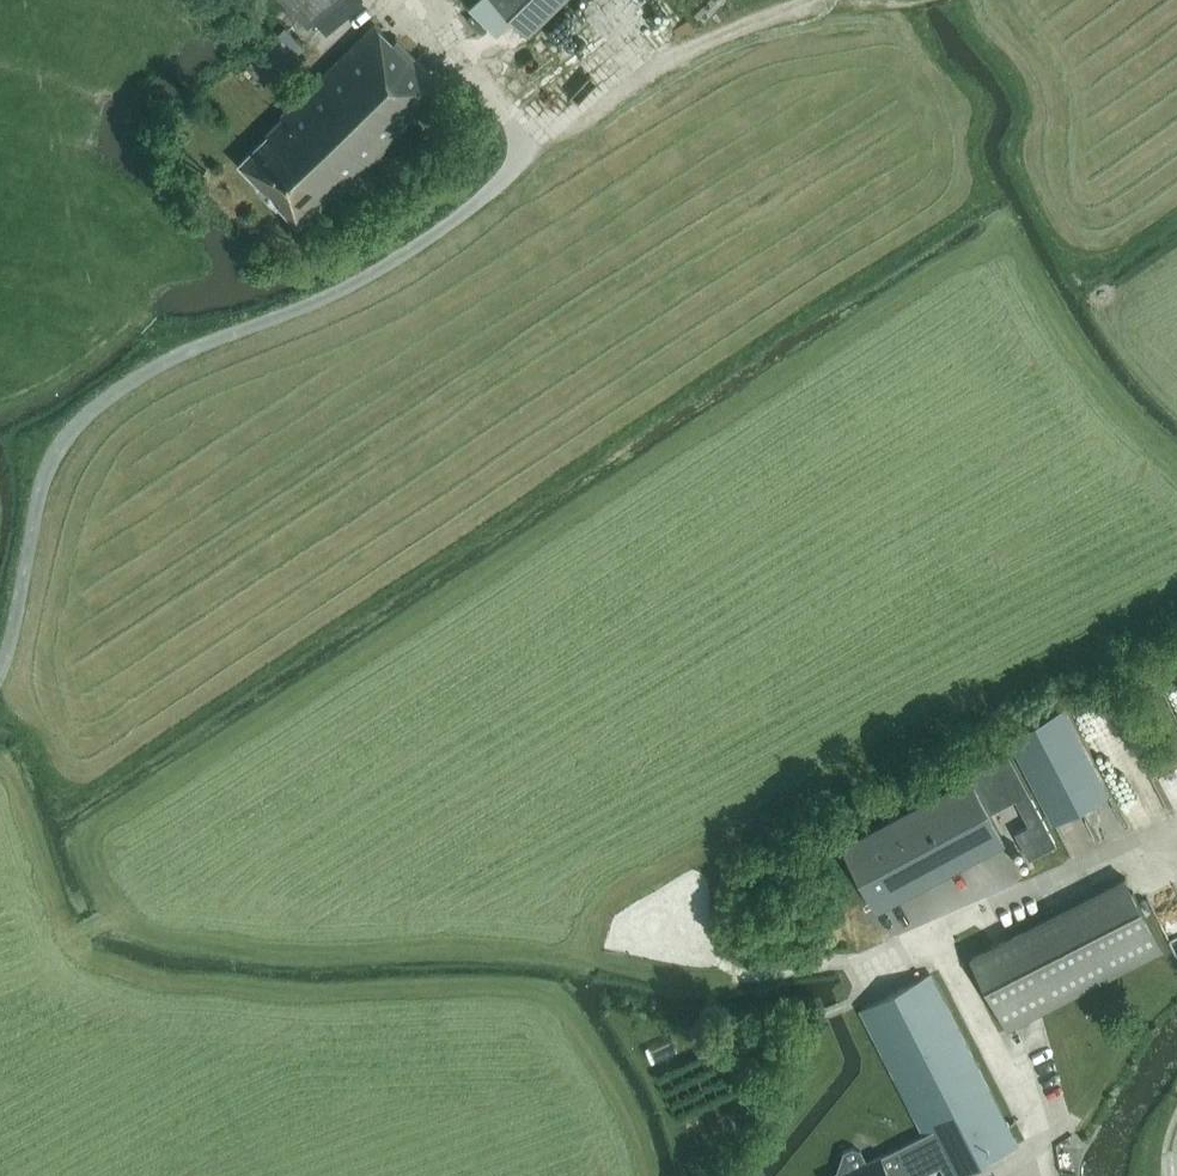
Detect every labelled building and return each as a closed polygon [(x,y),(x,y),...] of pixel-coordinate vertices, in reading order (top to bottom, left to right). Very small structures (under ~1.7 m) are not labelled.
[(308,26),(335,0),(283,0),(308,26)] [(529,33),(562,0),(497,0),(529,33)] [(268,135),(239,163),(260,183),(258,184),(277,203),(279,202),(299,223),(333,189),(337,194),(446,89),(396,38),(393,41),(375,23),(282,113),(284,115),(266,133),(268,135)] [(258,54),(277,73),(305,46),(285,26),(258,54)] [(1008,737),(1054,823),(1108,794),(1063,708),(1008,737)] [(1057,842),(1007,750),(968,770),(989,809),(1013,795),(1029,825),(1018,831),(1031,855),(1057,842)] [(1004,836),(969,775),(843,843),(877,907),(1004,836)] [(1018,842),(1016,843),(1015,843),(1014,844),(1014,845),(1013,846),(1013,848),(1014,849),(1015,850),(1016,851),(1018,851),(1019,851),(1021,850),(1021,849),(1022,847),(1022,846),(1021,844),(1020,843),(1019,843),(1018,842)] [(1022,852),(1020,852),(1019,854),(1018,855),(1018,857),(1018,859),(1018,860),(1020,862),(1021,863),(1023,863),(1025,863),(1027,862),(1028,861),(1029,859),(1029,857),(1029,855),(1028,853),(1026,852),(1024,852),(1022,852)] [(1163,949),(1126,876),(971,955),(1008,1028),(1042,1011),(1163,949)] [(891,1175),(918,1175),(940,1165),(946,1175),(955,1175),(1017,1144),(930,973),(861,1008),(885,1055),(924,1133),(881,1155),(891,1175)] [(654,1044),(660,1058),(681,1048),(675,1034),(654,1044)] [(881,1155),(867,1161),(861,1149),(852,1146),(842,1151),(830,1157),(837,1170),(824,1175),(891,1175),(881,1155)]
